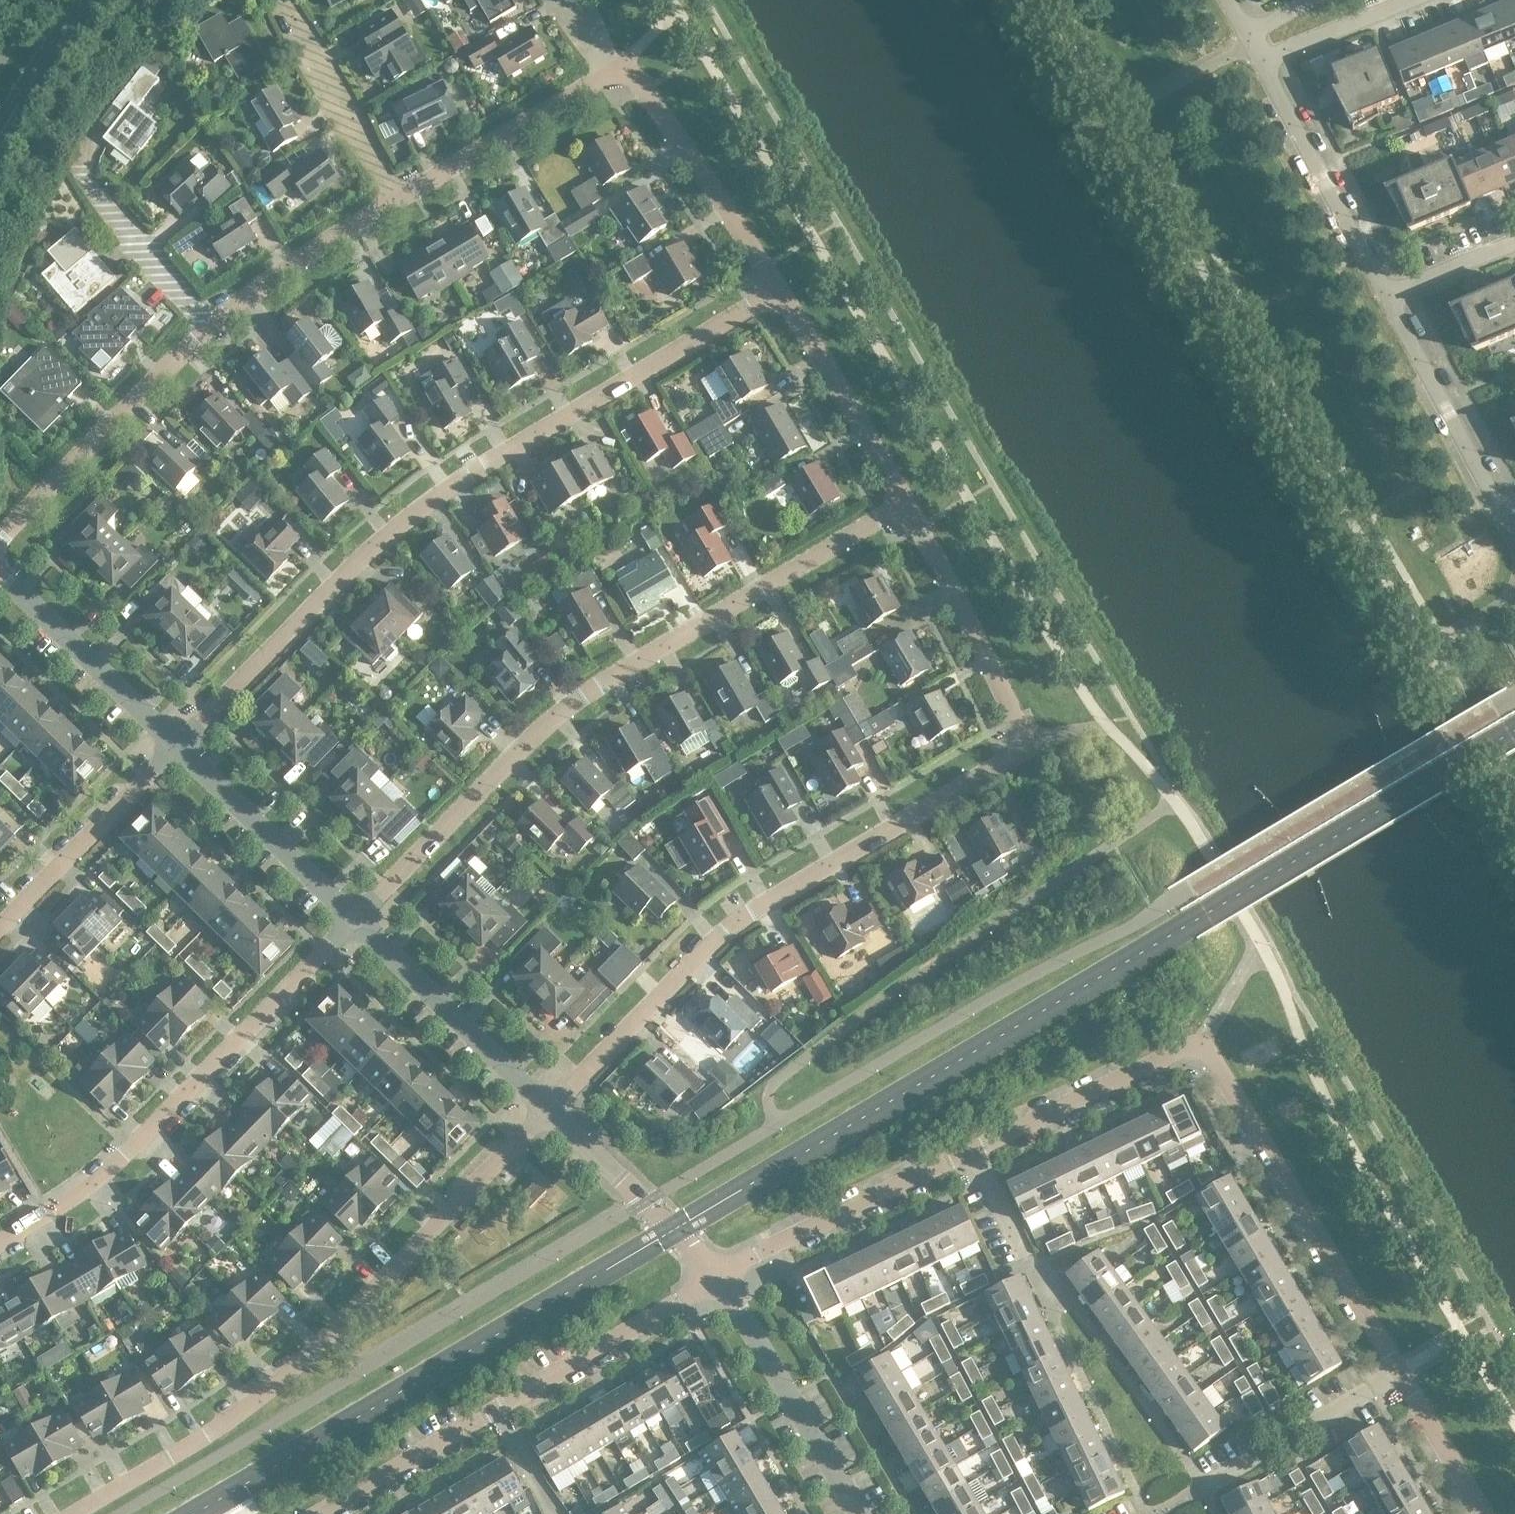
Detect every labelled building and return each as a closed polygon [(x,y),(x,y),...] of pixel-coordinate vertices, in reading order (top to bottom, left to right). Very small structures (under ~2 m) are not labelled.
[(410,10),(420,5),(417,0),(404,0),(410,10)] [(471,12),(480,7),(491,24),(517,8),(516,6),(515,0),(464,0),(471,12)] [(1488,6),(1504,44),(1514,39),(1514,14),(1510,3),(1500,7),(1498,2),(1488,6)] [(1504,44),(1488,6),(1479,10),(1481,15),(1471,19),(1484,52),(1504,44)] [(407,59),(416,54),(392,13),(359,32),(367,45),(359,49),(376,77),(386,71),(393,82),(414,70),(407,59)] [(257,56),(262,54),(242,19),(229,27),(222,15),(203,26),(209,38),(202,42),(215,63),(226,57),(240,82),(264,68),(257,56)] [(1448,23),(1464,60),(1469,71),(1489,63),(1484,52),(1471,19),(1460,24),(1458,19),(1448,23)] [(1464,60),(1448,23),(1439,26),(1441,31),(1431,36),(1444,69),(1464,60)] [(547,54),(531,28),(496,49),(490,37),(466,52),(476,69),(496,57),(508,77),(547,54)] [(1418,35),(1409,39),(1424,77),(1444,69),(1431,36),(1420,40),(1418,35)] [(1424,77),(1409,39),(1399,43),(1401,48),(1390,53),(1404,85),(1424,77)] [(1332,73),(1338,89),(1333,91),(1333,90),(1332,91),(1353,130),(1380,116),(1377,110),(1398,101),(1379,50),(1357,59),(1354,51),(1325,62),(1331,74),(1332,73)] [(108,143),(133,163),(161,127),(153,121),(154,118),(145,105),(142,102),(159,81),(143,68),(113,106),(123,114),(110,131),(115,135),(108,143)] [(1503,79),(1507,88),(1514,85),(1514,74),(1503,79)] [(443,83),(393,106),(408,138),(458,114),(443,83)] [(1490,84),(1476,90),(1480,99),(1494,94),(1490,84)] [(301,121),(296,113),(292,116),(276,89),(252,104),(263,121),(257,125),(274,152),(297,138),(290,127),(301,121)] [(1480,99),(1476,90),(1463,95),(1467,105),(1480,99)] [(1514,102),(1510,93),(1498,98),(1502,107),(1514,102)] [(1450,100),(1436,106),(1440,115),(1454,110),(1450,100)] [(1488,112),(1485,104),(1472,108),(1476,118),(1488,112)] [(1440,115),(1436,106),(1423,112),(1427,121),(1440,115)] [(1476,118),(1472,108),(1460,113),(1464,123),(1476,118)] [(1451,128),(1447,119),(1435,124),(1439,132),(1451,128)] [(1439,132),(1435,124),(1423,128),(1427,137),(1439,132)] [(400,132),(385,139),(389,147),(403,140),(400,132)] [(571,193),(582,211),(604,199),(596,186),(601,183),(603,186),(629,171),(610,138),(584,153),(598,177),(571,193)] [(1509,144),(1491,152),(1505,186),(1514,182),(1514,157),(1509,144)] [(280,164),(261,179),(276,200),(292,188),(298,188),(308,201),(337,179),(334,176),(335,171),(320,152),(289,176),(280,164)] [(1505,186),(1491,152),(1472,160),(1486,194),(1505,186)] [(250,157),(239,164),(246,174),(257,167),(250,157)] [(1486,194),(1472,160),(1454,168),(1451,162),(1451,163),(1470,207),(1468,202),(1486,194)] [(1470,207),(1451,163),(1389,189),(1390,191),(1396,188),(1414,231),(1470,207)] [(189,164),(160,191),(180,213),(202,193),(211,204),(230,187),(212,168),(202,178),(189,164)] [(645,188),(612,210),(625,230),(629,228),(640,244),(666,226),(651,203),(654,201),(645,188)] [(557,264),(577,252),(555,215),(543,222),(524,190),(521,192),(517,191),(510,195),(509,200),(496,207),(518,244),(538,232),(557,264)] [(244,199),(234,206),(240,216),(208,237),(223,260),(256,239),(247,226),(257,219),(244,199)] [(592,206),(561,225),(570,238),(601,220),(592,206)] [(486,218),(476,224),(483,237),(493,231),(486,218)] [(435,244),(434,245),(454,279),(489,259),(468,224),(450,235),(453,239),(437,248),(435,244)] [(42,276),(75,314),(116,279),(107,268),(103,272),(89,255),(95,251),(76,228),(54,247),(55,249),(54,260),(57,263),(42,276)] [(181,239),(173,245),(179,255),(188,249),(181,239)] [(454,279),(434,245),(433,245),(435,250),(420,259),(418,255),(399,265),(420,300),(454,279)] [(643,255),(623,267),(633,284),(655,271),(670,296),(703,276),(684,245),(650,265),(643,255)] [(579,255),(562,264),(569,275),(585,265),(579,255)] [(524,283),(512,263),(491,275),(504,296),(524,283)] [(1514,282),(1459,305),(1478,348),(1476,349),(1477,351),(1514,335),(1514,283),(1514,282)] [(368,283),(340,300),(361,335),(376,327),(381,328),(391,344),(403,337),(413,331),(400,309),(388,317),(368,283)] [(80,350),(91,361),(102,371),(103,370),(104,371),(131,342),(129,340),(136,332),(139,334),(154,318),(153,317),(152,318),(120,288),(87,316),(90,319),(72,335),(73,336),(74,335),(84,346),(80,350)] [(568,301),(544,316),(568,356),(592,342),(589,337),(608,326),(596,305),(577,316),(568,301)] [(16,305),(7,315),(19,327),(28,317),(16,305)] [(304,359),(293,367),(312,392),(332,376),(322,363),(334,353),(333,353),(341,346),(342,341),(332,328),(327,327),(318,334),(309,321),(288,338),(304,359)] [(429,322),(418,328),(425,339),(435,333),(429,322)] [(62,323),(50,333),(57,340),(69,330),(62,323)] [(504,344),(486,355),(508,391),(535,375),(528,363),(530,358),(529,355),(537,350),(521,323),(499,336),(504,344)] [(413,331),(403,337),(410,348),(420,342),(413,331)] [(452,331),(443,337),(451,351),(460,345),(452,331)] [(82,384),(45,348),(33,361),(37,364),(26,375),(23,372),(13,381),(12,380),(0,391),(9,399),(10,398),(44,431),(62,412),(60,410),(67,404),(72,408),(75,405),(68,399),(82,384)] [(716,373),(729,393),(711,404),(724,426),(751,410),(745,400),(769,386),(749,353),(716,373)] [(246,371),(255,382),(248,388),(261,406),(269,400),(271,403),(283,393),(294,406),(312,392),(293,367),(283,375),(267,354),(246,371)] [(424,395),(445,429),(471,414),(456,389),(468,381),(456,360),(433,373),(441,385),(424,395)] [(384,376),(369,387),(375,395),(390,384),(384,376)] [(201,431),(217,448),(222,443),(226,447),(248,426),(218,395),(196,416),(206,426),(201,431)] [(373,431),(360,440),(381,470),(385,467),(390,468),(409,454),(389,426),(400,418),(385,398),(365,413),(374,425),(373,431)] [(805,447),(781,405),(752,423),(776,464),(805,447)] [(664,453),(673,469),(695,456),(683,435),(670,442),(653,413),(627,428),(647,463),(664,453)] [(703,439),(700,441),(710,458),(734,444),(724,427),(703,439)] [(696,429),(687,434),(693,445),(700,441),(703,439),(696,429)] [(267,430),(258,439),(274,456),(283,447),(267,430)] [(594,445),(563,464),(583,496),(614,477),(594,445)] [(167,446),(149,464),(175,490),(201,464),(184,447),(176,455),(167,446)] [(341,470),(328,454),(325,450),(305,467),(314,478),(298,491),(324,522),(348,502),(330,479),(341,470)] [(128,461),(116,473),(125,482),(137,470),(128,461)] [(840,498),(819,463),(789,481),(810,516),(840,498)] [(583,496),(563,464),(532,482),(552,514),(583,496)] [(759,488),(765,498),(786,486),(780,475),(759,488)] [(253,478),(235,497),(250,511),(268,493),(253,478)] [(167,497),(159,505),(165,511),(173,503),(167,497)] [(89,558),(95,564),(119,540),(104,524),(116,512),(102,498),(72,529),(81,538),(73,546),(87,559),(89,558)] [(495,557),(526,539),(504,500),(484,512),(491,524),(480,531),(495,557)] [(705,577),(731,562),(714,534),(726,527),(714,505),(692,518),(698,530),(697,535),(684,543),(705,577)] [(244,555),(269,580),(288,560),(283,554),(298,539),(281,522),(266,538),(263,535),(244,555)] [(652,527),(640,534),(651,552),(663,545),(652,527)] [(200,532),(191,542),(200,551),(209,541),(200,532)] [(449,590),(474,570),(448,537),(423,557),(449,590)] [(135,555),(119,540),(95,564),(102,571),(100,573),(114,586),(122,578),(131,587),(156,562),(142,548),(135,555)] [(653,601),(675,588),(656,555),(640,564),(644,571),(622,585),(640,616),(656,606),(653,601)] [(548,557),(534,565),(540,575),(554,567),(548,557)] [(237,568),(229,576),(240,586),(248,578),(237,568)] [(591,598),(604,591),(591,569),(569,582),(575,593),(574,599),(560,608),(581,644),(609,628),(591,598)] [(162,630),(169,636),(193,612),(178,596),(184,590),(170,576),(146,601),(155,610),(147,618),(161,631),(162,630)] [(477,590),(492,609),(508,596),(493,577),(477,590)] [(858,613),(867,628),(900,609),(881,578),(853,594),(862,610),(858,613)] [(385,596),(370,612),(398,640),(423,614),(392,584),(383,593),(385,596)] [(507,601),(495,611),(508,627),(520,617),(507,601)] [(209,627),(193,612),(169,636),(176,643),(174,645),(188,658),(196,650),(205,659),(230,634),(216,620),(209,627)] [(398,640),(370,612),(354,629),(351,626),(342,635),(373,666),(381,657),(385,662),(390,662),(398,654),(398,649),(394,645),(398,640)] [(822,630),(811,637),(827,663),(838,656),(822,630)] [(837,644),(844,656),(868,642),(861,630),(837,644)] [(523,663),(534,654),(515,631),(496,647),(503,655),(503,659),(487,672),(513,703),(525,692),(530,693),(535,688),(535,684),(538,682),(523,663)] [(910,632),(880,650),(902,686),(930,670),(918,649),(920,648),(910,632)] [(557,634),(545,641),(554,654),(565,648),(557,634)] [(799,678),(805,688),(813,684),(817,689),(831,681),(818,660),(806,667),(786,634),(760,649),(780,684),(793,676),(799,678)] [(308,641),(299,651),(308,660),(318,650),(308,641)] [(875,653),(868,642),(844,656),(851,667),(875,653)] [(844,656),(826,667),(838,688),(856,677),(851,667),(844,656)] [(440,657),(428,669),(439,679),(450,668),(440,657)] [(3,661),(0,664),(0,699),(18,680),(12,674),(14,672),(3,661)] [(766,724),(782,714),(768,691),(756,699),(735,664),(707,681),(716,696),(715,699),(719,706),(723,707),(731,722),(756,707),(766,724)] [(272,737),(279,743),(303,719),(287,703),(299,691),(285,677),(255,708),(265,717),(257,725),(270,738),(272,737)] [(18,680),(0,699),(0,720),(6,726),(37,695),(26,684),(24,686),(18,680)] [(381,692),(380,695),(381,698),(383,700),(386,701),(389,700),(391,697),(392,694),(391,691),(389,689),(386,689),(383,690),(381,692)] [(920,735),(926,732),(932,741),(958,725),(939,693),(906,712),(920,735)] [(716,750),(729,743),(714,719),(703,726),(684,694),(658,710),(670,730),(667,731),(666,735),(671,743),(674,744),(677,742),(680,746),(705,731),(716,750)] [(48,706),(37,695),(6,726),(24,743),(52,714),(46,708),(48,706)] [(453,712),(449,708),(428,730),(457,759),(478,737),(471,730),(484,716),(466,698),(453,712)] [(842,700),(827,709),(835,722),(840,719),(848,733),(858,727),(842,700)] [(887,710),(866,723),(874,737),(896,724),(887,710)] [(385,712),(373,724),(378,729),(390,718),(385,712)] [(58,720),(52,714),(24,743),(41,760),(72,728),(61,718),(58,720)] [(318,734),(303,719),(279,743),(286,750),(284,752),(297,765),(305,757),(315,766),(339,741),(325,727),(318,734)] [(633,727),(608,742),(627,774),(640,766),(646,768),(655,783),(676,771),(665,752),(652,759),(633,727)] [(82,739),(72,728),(41,760),(58,777),(87,747),(80,741),(82,739)] [(837,797),(860,784),(851,770),(862,763),(843,731),(823,743),(831,755),(817,763),(837,797)] [(93,753),(87,747),(58,777),(76,794),(107,763),(95,751),(93,753)] [(348,811),(355,818),(379,793),(367,782),(378,771),(354,748),(326,777),(341,792),(333,800),(347,813),(348,811)] [(421,752),(413,760),(424,771),(432,762),(421,752)] [(616,810),(625,810),(636,801),(620,782),(612,788),(585,760),(563,780),(590,810),(601,800),(607,800),(616,810)] [(769,837),(796,821),(789,809),(801,802),(782,770),(760,783),(764,791),(747,801),(769,837)] [(727,771),(715,778),(722,790),(734,782),(727,771)] [(0,780),(0,782),(10,791),(18,783),(7,772),(0,780)] [(29,793),(18,783),(10,791),(21,802),(29,793)] [(395,809),(379,793),(355,818),(362,825),(360,826),(374,840),(382,831),(391,841),(416,815),(402,802),(395,809)] [(653,796),(640,805),(646,814),(659,805),(653,796)] [(685,813),(696,830),(681,839),(703,876),(729,861),(713,833),(724,827),(708,799),(685,813)] [(36,800),(27,808),(38,819),(47,810),(36,800)] [(558,841),(565,841),(578,854),(596,836),(578,818),(568,829),(541,802),(520,824),(548,852),(558,841)] [(635,805),(628,812),(638,823),(645,816),(635,805)] [(2,852),(16,838),(14,836),(22,828),(0,807),(0,851),(2,852)] [(123,840),(141,858),(170,828),(163,822),(165,820),(154,809),(123,840)] [(985,889),(1007,876),(1001,864),(1002,858),(1016,850),(996,815),(968,832),(985,860),(972,867),(985,889)] [(176,835),(170,828),(141,858),(158,874),(189,843),(178,832),(176,835)] [(617,843),(634,861),(646,851),(629,832),(617,843)] [(511,837),(503,846),(513,856),(521,847),(511,837)] [(602,842),(594,850),(601,857),(609,849),(602,842)] [(200,854),(189,843),(158,874),(175,891),(204,862),(198,856),(200,854)] [(908,909),(934,894),(931,889),(951,877),(939,856),(918,868),(915,863),(889,878),(908,909)] [(210,868),(204,862),(175,891),(192,908),(223,877),(212,866),(210,868)] [(465,925),(489,900),(497,892),(481,876),(480,878),(466,864),(441,890),(451,899),(443,907),(456,920),(458,918),(465,925)] [(660,918),(676,902),(639,866),(614,892),(638,916),(648,906),(660,918)] [(119,881),(107,870),(99,878),(110,889),(119,881)] [(234,887),(223,877),(192,908),(210,925),(238,896),(232,889),(234,887)] [(964,881),(951,889),(960,903),(973,896),(964,881)] [(125,887),(116,895),(127,906),(136,897),(125,887)] [(100,900),(93,893),(85,901),(83,899),(69,913),(101,944),(123,921),(119,918),(124,912),(106,894),(100,900)] [(244,902),(238,896),(210,925),(227,942),(257,910),(247,899),(244,902)] [(147,908),(136,897),(127,906),(138,917),(147,908)] [(504,916),(489,900),(465,925),(471,932),(470,933),(483,947),(491,938),(501,948),(525,923),(511,909),(504,916)] [(842,906),(816,922),(837,959),(864,943),(861,938),(880,926),(867,906),(849,917),(842,906)] [(268,921),(257,910),(227,942),(244,958),(272,929),(266,923),(268,921)] [(101,944),(69,913),(55,928),(57,929),(49,938),(79,967),(101,944)] [(147,933),(157,944),(166,935),(155,925),(147,933)] [(279,935),(272,929),(244,958),(262,976),(293,944),(281,933),(279,935)] [(532,990),(538,997),(562,972),(547,957),(559,945),(545,931),(515,962),(524,971),(516,979),(530,992),(532,990)] [(607,931),(599,940),(608,949),(616,940),(607,931)] [(177,946),(166,935),(157,944),(168,954),(177,946)] [(902,946),(890,954),(897,967),(910,959),(902,946)] [(625,948),(603,970),(607,974),(603,977),(617,991),(642,965),(625,948)] [(767,982),(773,993),(806,973),(792,948),(773,959),(770,953),(750,965),(762,985),(767,982)] [(27,956),(13,970),(45,1001),(67,979),(37,950),(29,958),(27,956)] [(193,954),(185,962),(196,973),(204,964),(193,954)] [(215,975),(204,964),(196,973),(207,984),(215,975)] [(13,970),(0,984),(0,986),(1,987),(0,988),(0,1001),(23,1024),(45,1001),(13,970)] [(578,988),(562,972),(538,997),(545,1004),(543,1005),(557,1019),(565,1011),(574,1020),(604,989),(590,975),(578,988)] [(815,973),(805,979),(813,993),(823,987),(815,973)] [(183,977),(159,1001),(190,1031),(200,1021),(196,1017),(210,1003),(183,977)] [(222,981),(213,990),(224,1001),(233,992),(222,981)] [(309,1022),(327,1039),(355,1010),(349,1004),(351,1002),(340,990),(309,1022)] [(112,995),(104,1003),(111,1010),(119,1002),(112,995)] [(695,1021),(725,1050),(747,1028),(751,1032),(762,1021),(742,1001),(732,1011),(718,997),(695,1021)] [(190,1031),(159,1001),(135,1026),(162,1052),(176,1038),(180,1041),(190,1031)] [(362,1016),(355,1010),(327,1039),(344,1056),(375,1025),(364,1014),(362,1016)] [(85,1022),(76,1031),(91,1045),(99,1036),(85,1022)] [(775,1023),(761,1037),(783,1058),(796,1044),(775,1023)] [(386,1035),(375,1025),(344,1056),(361,1073),(390,1044),(384,1038),(386,1035)] [(693,1028),(678,1044),(709,1074),(724,1058),(693,1028)] [(75,1033),(68,1040),(76,1049),(83,1042),(75,1033)] [(127,1034),(103,1059),(134,1088),(144,1078),(140,1075),(154,1060),(127,1034)] [(396,1050),(390,1044),(361,1073),(378,1090),(409,1058),(398,1048),(396,1050)] [(305,1062),(293,1051),(285,1060),(296,1071),(305,1062)] [(659,1057),(636,1081),(667,1110),(689,1087),(696,1094),(705,1085),(687,1068),(679,1076),(659,1057)] [(420,1069),(409,1058),(378,1090),(396,1107),(424,1077),(418,1071),(420,1069)] [(134,1088),(103,1059),(80,1083),(106,1109),(120,1095),(124,1099),(134,1088)] [(311,1068),(302,1077),(313,1088),(322,1079),(311,1068)] [(268,1083),(258,1093),(288,1122),(312,1098),(285,1072),(271,1086),(268,1083)] [(430,1083),(424,1077),(396,1107),(413,1123),(443,1092),(433,1081),(430,1083)] [(333,1090),(322,1079),(313,1088),(324,1098),(333,1090)] [(715,1081),(691,1105),(707,1121),(730,1096),(715,1081)] [(454,1103),(443,1092),(413,1123),(430,1140),(458,1111),(452,1105),(454,1103)] [(288,1122),(258,1093),(248,1103),(251,1106),(237,1121),(264,1147),(288,1122)] [(1184,1100),(1164,1110),(1181,1146),(1185,1153),(1205,1143),(1184,1100)] [(332,1115),(343,1126),(352,1117),(341,1106),(332,1115)] [(1181,1146),(1164,1110),(1144,1119),(1162,1155),(1181,1146)] [(465,1117),(458,1111),(430,1140),(448,1158),(479,1126),(467,1115),(465,1117)] [(363,1128),(352,1117),(343,1126),(344,1126),(353,1135),(354,1136),(363,1128)] [(1162,1155),(1144,1119),(1125,1128),(1142,1164),(1162,1155)] [(217,1135),(207,1145),(237,1175),(261,1150),(234,1124),(221,1138),(217,1135)] [(344,1126),(322,1148),(331,1158),(353,1135),(344,1126)] [(317,1128),(307,1138),(315,1146),(325,1136),(317,1128)] [(1142,1164),(1125,1128),(1105,1138),(1123,1174),(1142,1164)] [(379,1135),(371,1144),(382,1155),(390,1146),(379,1135)] [(1123,1174),(1105,1138),(1086,1147),(1103,1183),(1123,1174)] [(237,1175),(207,1145),(197,1155),(200,1159),(187,1173),(213,1199),(237,1175)] [(401,1157),(390,1146),(382,1155),(393,1165),(401,1157)] [(1103,1183),(1086,1147),(1067,1156),(1084,1192),(1103,1183)] [(3,1194),(0,1190),(17,1180),(0,1150),(0,1195),(3,1194)] [(288,1153),(280,1161),(292,1173),(301,1165),(288,1153)] [(372,1156),(348,1181),(378,1210),(380,1209),(383,1212),(392,1203),(388,1200),(393,1195),(390,1192),(399,1182),(372,1156)] [(1084,1192),(1067,1156),(1047,1166),(1064,1202),(1084,1192)] [(408,1163),(399,1172),(410,1182),(419,1174),(408,1163)] [(1064,1202),(1047,1166),(1028,1175),(1045,1211),(1064,1202)] [(1196,1177),(1202,1186),(1216,1178),(1210,1168),(1196,1177)] [(282,1169),(274,1178),(281,1185),(289,1176),(282,1169)] [(424,1179),(419,1174),(410,1182),(416,1188),(424,1179)] [(1045,1211),(1028,1175),(1007,1185),(1025,1221),(1045,1211)] [(166,1187),(156,1197),(186,1227),(210,1202),(183,1176),(170,1190),(166,1187)] [(1242,1196),(1230,1177),(1196,1197),(1207,1216),(1242,1196)] [(378,1210),(348,1181),(324,1205),(351,1231),(365,1217),(368,1221),(378,1210)] [(1189,1181),(1178,1188),(1183,1197),(1195,1191),(1189,1181)] [(291,1183),(282,1192),(290,1200),(299,1191),(291,1183)] [(1183,1197),(1178,1188),(1166,1195),(1172,1204),(1183,1197)] [(313,1194),(309,1199),(314,1203),(318,1199),(313,1194)] [(1253,1215),(1242,1196),(1207,1216),(1218,1235),(1253,1215)] [(186,1227),(156,1197),(146,1207),(150,1211),(136,1225),(163,1251),(186,1227)] [(1152,1204),(1140,1209),(1143,1219),(1156,1215),(1152,1204)] [(962,1207),(942,1216),(959,1252),(979,1243),(962,1207)] [(1143,1219),(1140,1209),(1127,1213),(1130,1223),(1143,1219)] [(237,1210),(231,1216),(241,1225),(247,1219),(237,1210)] [(315,1214),(291,1239),(321,1268),(332,1258),(328,1255),(342,1240),(315,1214)] [(1264,1233),(1253,1215),(1218,1235),(1229,1254),(1264,1233)] [(959,1252),(942,1216),(922,1226),(940,1262),(959,1252)] [(1111,1218),(1098,1222),(1102,1233),(1115,1229),(1111,1218)] [(1102,1233),(1098,1222),(1086,1227),(1089,1237),(1102,1233)] [(1172,1222),(1162,1227),(1169,1239),(1179,1233),(1172,1222)] [(1161,1236),(1154,1225),(1144,1230),(1151,1242),(1161,1236)] [(940,1262),(922,1226),(903,1235),(920,1271),(940,1262)] [(95,1246),(117,1283),(122,1291),(139,1281),(134,1272),(146,1265),(127,1233),(110,1243),(107,1239),(95,1246)] [(1070,1233),(1058,1239),(1063,1249),(1075,1243),(1070,1233)] [(1186,1245),(1179,1233),(1169,1239),(1176,1251),(1186,1245)] [(1275,1252),(1264,1233),(1229,1254),(1240,1272),(1275,1252)] [(215,1235),(206,1244),(215,1253),(224,1244),(215,1235)] [(920,1271),(903,1235),(883,1244),(901,1281),(920,1271)] [(1167,1248),(1161,1236),(1151,1242),(1158,1253),(1167,1248)] [(321,1268),(291,1239),(267,1263),(294,1289),(308,1275),(311,1278),(321,1268)] [(1063,1249),(1058,1239),(1046,1245),(1051,1255),(1063,1249)] [(901,1281),(883,1244),(864,1254),(881,1290),(901,1281)] [(117,1283),(95,1246),(83,1253),(85,1258),(68,1268),(87,1300),(117,1283)] [(1066,1275),(1080,1293),(1112,1270),(1099,1251),(1066,1275)] [(1286,1271),(1275,1252),(1240,1272),(1252,1291),(1286,1271)] [(881,1290),(864,1254),(844,1263),(862,1299),(881,1290)] [(1194,1259),(1184,1265),(1191,1276),(1201,1270),(1194,1259)] [(1183,1273),(1176,1262),(1166,1268),(1173,1279),(1183,1273)] [(862,1299),(844,1263),(825,1273),(842,1309),(862,1299)] [(1122,1263),(1112,1270),(1080,1293),(1092,1311),(1125,1287),(1134,1280),(1122,1263)] [(180,1267),(171,1276),(182,1286),(191,1277),(180,1267)] [(45,1276),(32,1283),(54,1320),(83,1302),(64,1270),(47,1280),(45,1276)] [(1208,1282),(1201,1270),(1191,1276),(1198,1288),(1208,1282)] [(1297,1289),(1286,1271),(1252,1291),(1263,1310),(1297,1289)] [(258,1272),(233,1295),(262,1326),(273,1317),(269,1313),(284,1300),(258,1272)] [(842,1309),(825,1273),(804,1282),(822,1318),(842,1309)] [(1190,1285),(1183,1273),(1173,1279),(1180,1291),(1190,1285)] [(985,1275),(973,1281),(977,1291),(990,1285),(985,1275)] [(1031,1297),(1021,1277),(985,1294),(995,1314),(1031,1297)] [(977,1291),(973,1281),(961,1287),(965,1297),(977,1291)] [(192,1282),(182,1291),(188,1297),(197,1289),(192,1282)] [(54,1320),(32,1283),(20,1291),(22,1295),(5,1305),(25,1337),(54,1320)] [(1137,1305),(1125,1287),(1092,1311),(1105,1328),(1137,1305)] [(1308,1308),(1297,1289),(1263,1310),(1274,1328),(1308,1308)] [(946,1294),(934,1299),(938,1310),(951,1304),(946,1294)] [(262,1326),(233,1295),(208,1318),(233,1346),(248,1333),(251,1336),(262,1326)] [(1216,1296),(1207,1302),(1214,1314),(1223,1308),(1216,1296)] [(1040,1317),(1031,1297),(995,1314),(1004,1334),(1040,1317)] [(938,1310),(934,1299),(922,1305),(926,1315),(938,1310)] [(1205,1311),(1198,1299),(1189,1305),(1195,1317),(1205,1311)] [(1150,1322),(1137,1305),(1105,1328),(1117,1346),(1150,1322)] [(21,1339),(2,1307),(0,1308),(0,1352),(21,1339)] [(1230,1319),(1223,1308),(1214,1314),(1220,1325),(1230,1319)] [(1319,1327),(1308,1308),(1274,1328),(1285,1347),(1319,1327)] [(809,1311),(801,1314),(805,1324),(813,1320),(809,1311)] [(1212,1323),(1205,1311),(1195,1317),(1202,1328),(1212,1323)] [(908,1316),(898,1324),(905,1333),(915,1325),(908,1316)] [(1049,1336),(1040,1317),(1004,1334),(1013,1353),(1049,1336)] [(108,1319),(100,1324),(106,1334),(114,1329),(108,1319)] [(951,1320),(941,1326),(947,1337),(957,1332),(951,1320)] [(1163,1340),(1150,1322),(1117,1346),(1130,1364),(1163,1340)] [(97,1323),(87,1329),(94,1341),(104,1335),(97,1323)] [(905,1333),(898,1324),(887,1333),(894,1342),(905,1333)] [(128,1325),(117,1331),(123,1340),(133,1334),(128,1325)] [(200,1325),(172,1344),(196,1379),(208,1371),(205,1367),(221,1356),(200,1325)] [(1330,1345),(1319,1327),(1285,1347),(1296,1366),(1330,1345)] [(964,1344),(957,1332),(947,1337),(954,1349),(964,1344)] [(1239,1334),(1229,1339),(1236,1351),(1245,1345),(1239,1334)] [(946,1347),(939,1335),(930,1340),(936,1352),(946,1347)] [(1059,1356),(1049,1336),(1013,1353),(1023,1373),(1059,1356)] [(1227,1349),(1220,1337),(1211,1343),(1218,1354),(1227,1349)] [(1175,1358),(1163,1340),(1130,1364),(1143,1381),(1175,1358)] [(874,1343),(862,1350),(868,1359),(879,1353),(874,1343)] [(196,1379),(172,1344),(143,1363),(165,1394),(181,1383),(184,1387),(196,1379)] [(1252,1357),(1245,1345),(1236,1351),(1243,1363),(1252,1357)] [(1342,1365),(1330,1345),(1296,1366),(1307,1385),(1342,1365)] [(952,1359),(946,1347),(936,1352),(942,1364),(952,1359)] [(1234,1360),(1227,1349),(1218,1354),(1224,1366),(1234,1360)] [(49,1350),(36,1358),(43,1370),(56,1362),(49,1350)] [(670,1360),(692,1395),(691,1396),(692,1398),(709,1388),(698,1369),(687,1350),(670,1360)] [(868,1359),(862,1350),(847,1358),(853,1368),(868,1359)] [(900,1373),(889,1354),(854,1374),(866,1394),(900,1373)] [(1068,1375),(1059,1356),(1023,1373),(1032,1393),(1068,1375)] [(1188,1376),(1175,1358),(1143,1381),(1155,1399),(1188,1376)] [(971,1359),(961,1364),(968,1376),(978,1370),(971,1359)] [(692,1395),(670,1360),(664,1364),(663,1362),(659,1367),(655,1369),(676,1405),(691,1396),(692,1395)] [(1256,1364),(1247,1370),(1253,1381),(1263,1375),(1256,1364)] [(709,1388),(692,1398),(713,1434),(730,1424),(716,1399),(719,1398),(710,1365),(698,1369),(709,1388)] [(676,1405),(655,1369),(648,1373),(647,1372),(643,1376),(639,1378),(661,1414),(676,1405)] [(133,1370),(103,1387),(125,1424),(137,1416),(135,1412),(152,1402),(133,1370)] [(984,1382),(978,1370),(968,1376),(974,1388),(984,1382)] [(911,1392),(900,1373),(866,1394),(877,1412),(911,1392)] [(966,1385),(960,1373),(950,1379),(956,1390),(966,1385)] [(1078,1395),(1068,1375),(1032,1393),(1042,1412),(1078,1395)] [(1201,1393),(1188,1376),(1155,1399),(1168,1416),(1201,1393)] [(1251,1388),(1244,1377),(1234,1382),(1241,1394),(1251,1388)] [(661,1414),(639,1378),(633,1382),(632,1381),(628,1385),(624,1387),(645,1423),(661,1414)] [(1269,1381),(1258,1388),(1269,1408),(1281,1401),(1269,1381)] [(972,1397),(966,1385),(956,1390),(962,1402),(972,1397)] [(125,1424),(103,1387),(74,1405),(93,1437),(110,1427),(113,1431),(125,1424)] [(645,1423),(624,1387),(618,1391),(616,1390),(612,1394),(608,1396),(630,1432),(645,1423)] [(23,1388),(13,1394),(18,1401),(28,1395),(23,1388)] [(1264,1411),(1251,1388),(1241,1394),(1255,1416),(1264,1411)] [(922,1410),(911,1392),(877,1412),(888,1431),(922,1410)] [(1213,1411),(1201,1393),(1168,1416),(1181,1434),(1213,1411)] [(1087,1414),(1078,1395),(1042,1412),(1051,1432),(1087,1414)] [(12,1396),(3,1402),(7,1409),(16,1404),(12,1396)] [(630,1432),(608,1396),(602,1400),(601,1399),(597,1403),(593,1406),(614,1441),(630,1432)] [(992,1397),(982,1403),(988,1414),(998,1409),(992,1397)] [(614,1441),(593,1406),(587,1409),(585,1408),(581,1413),(578,1415),(599,1451),(614,1441)] [(1004,1421),(998,1409),(988,1414),(995,1426),(1004,1421)] [(933,1429),(922,1410),(888,1431),(899,1449),(933,1429)] [(63,1411),(34,1428),(55,1465),(68,1458),(65,1453),(82,1443),(63,1411)] [(1226,1429),(1213,1411),(1181,1434),(1194,1452),(1226,1429)] [(986,1423),(980,1412),(970,1417),(976,1429),(986,1423)] [(1096,1434),(1087,1414),(1051,1432),(1060,1451),(1096,1434)] [(599,1451),(578,1415),(571,1419),(570,1418),(566,1422),(562,1424),(583,1460),(599,1451)] [(993,1435),(986,1423),(976,1429),(983,1440),(993,1435)] [(583,1460),(562,1424),(556,1428),(554,1427),(550,1431),(547,1433),(568,1469),(583,1460)] [(1389,1445),(1378,1426),(1343,1446),(1355,1465),(1389,1445)] [(55,1465),(34,1428),(4,1446),(24,1478),(41,1468),(43,1472),(55,1465)] [(944,1448),(933,1429),(899,1449),(910,1468),(944,1448)] [(707,1432),(696,1438),(701,1446),(712,1440),(707,1432)] [(568,1469),(547,1433),(530,1443),(538,1456),(540,1463),(542,1462),(551,1479),(568,1469)] [(700,1454),(710,1470),(745,1449),(743,1445),(741,1439),(740,1440),(736,1433),(700,1454)] [(1106,1453),(1096,1434),(1060,1451),(1070,1471),(1106,1453)] [(1012,1435),(1002,1441),(1009,1453),(1018,1447),(1012,1435)] [(701,1446),(696,1438),(685,1445),(690,1453),(701,1446)] [(1400,1464),(1389,1445),(1355,1465),(1366,1484),(1400,1464)] [(1025,1459),(1018,1447),(1009,1453),(1015,1464),(1025,1459)] [(956,1466),(944,1448),(910,1468),(921,1487),(956,1466)] [(749,1455),(745,1449),(710,1470),(719,1486),(754,1464),(752,1461),(751,1455),(749,1455)] [(676,1450),(665,1457),(670,1465),(681,1458),(676,1450)] [(1007,1462),(1001,1450),(991,1456),(997,1467),(1007,1462)] [(1115,1473),(1106,1453),(1070,1471),(1079,1490),(1115,1473)] [(670,1465),(665,1457),(654,1463),(659,1471),(670,1465)] [(504,1458),(488,1468),(509,1504),(525,1494),(516,1478),(517,1477),(512,1471),(504,1458)] [(1013,1474),(1007,1462),(997,1467),(1003,1479),(1013,1474)] [(758,1471),(754,1464),(719,1486),(728,1501),(764,1480),(761,1476),(760,1470),(758,1471)] [(1411,1482),(1400,1464),(1366,1484),(1377,1503),(1411,1482)] [(967,1485),(956,1466),(921,1487),(932,1506),(967,1485)] [(479,1473),(472,1477),(494,1513),(509,1504),(488,1468),(484,1470),(478,1472),(479,1473)] [(645,1469),(634,1475),(639,1483),(650,1477),(645,1469)] [(1305,1480),(1299,1469),(1289,1475),(1296,1486),(1305,1480)] [(1320,1471),(1310,1477),(1317,1488),(1327,1482),(1320,1471)] [(1125,1493),(1115,1473),(1079,1490),(1089,1511),(1125,1493)] [(1032,1474),(1023,1479),(1029,1491),(1039,1486),(1032,1474)] [(639,1483),(634,1475),(623,1481),(628,1489),(639,1483)] [(25,1497),(13,1476),(1,1483),(13,1505),(25,1497)] [(457,1486),(473,1513),(492,1513),(494,1513),(472,1477),(469,1479),(463,1481),(463,1482),(457,1486)] [(674,1477),(666,1482),(672,1493),(680,1487),(674,1477)] [(764,1480),(728,1501),(736,1513),(741,1513),(773,1495),(771,1492),(769,1486),(767,1486),(764,1480)] [(1258,1482),(1222,1499),(1229,1513),(1244,1513),(1268,1503),(1258,1482)] [(1333,1493),(1327,1482),(1317,1488),(1323,1499),(1333,1493)] [(1411,1482),(1377,1503),(1384,1513),(1400,1513),(1422,1501),(1411,1482)] [(967,1485),(932,1506),(937,1513),(961,1513),(978,1504),(967,1485)] [(441,1495),(452,1513),(473,1513),(457,1486),(453,1489),(448,1490),(448,1492),(441,1495)] [(667,1496),(661,1486),(653,1491),(660,1501),(667,1496)] [(1045,1497),(1039,1486),(1029,1491),(1035,1503),(1045,1497)] [(614,1487),(603,1493),(608,1501),(619,1495),(614,1487)] [(687,1498),(680,1487),(672,1493),(679,1503),(687,1498)] [(1027,1500),(1021,1488),(1011,1494),(1017,1506),(1027,1500)] [(1318,1501),(1311,1490),(1301,1495),(1308,1507),(1318,1501)] [(608,1501),(603,1493),(592,1500),(597,1508),(608,1501)] [(426,1505),(432,1513),(452,1513),(441,1495),(438,1498),(432,1499),(432,1501),(426,1505)] [(773,1495),(741,1513),(777,1513),(782,1511),(780,1507),(778,1501),(777,1502),(773,1495)] [(674,1506),(667,1496),(660,1501),(666,1512),(674,1506)] [(1027,1500),(1017,1506),(1022,1513),(1030,1513),(1033,1512),(1027,1500)] [(1318,1501),(1308,1507),(1312,1513),(1323,1513),(1325,1513),(1318,1501)] [(1422,1501),(1400,1513),(1430,1513),(1422,1501)] [(1268,1503),(1244,1513),(1273,1513),(1268,1503)] [(978,1504),(961,1513),(984,1513),(978,1504)] [(411,1513),(432,1513),(426,1505),(422,1507),(417,1508),(417,1510),(411,1513)] [(621,1505),(608,1513),(627,1513),(621,1505)]
